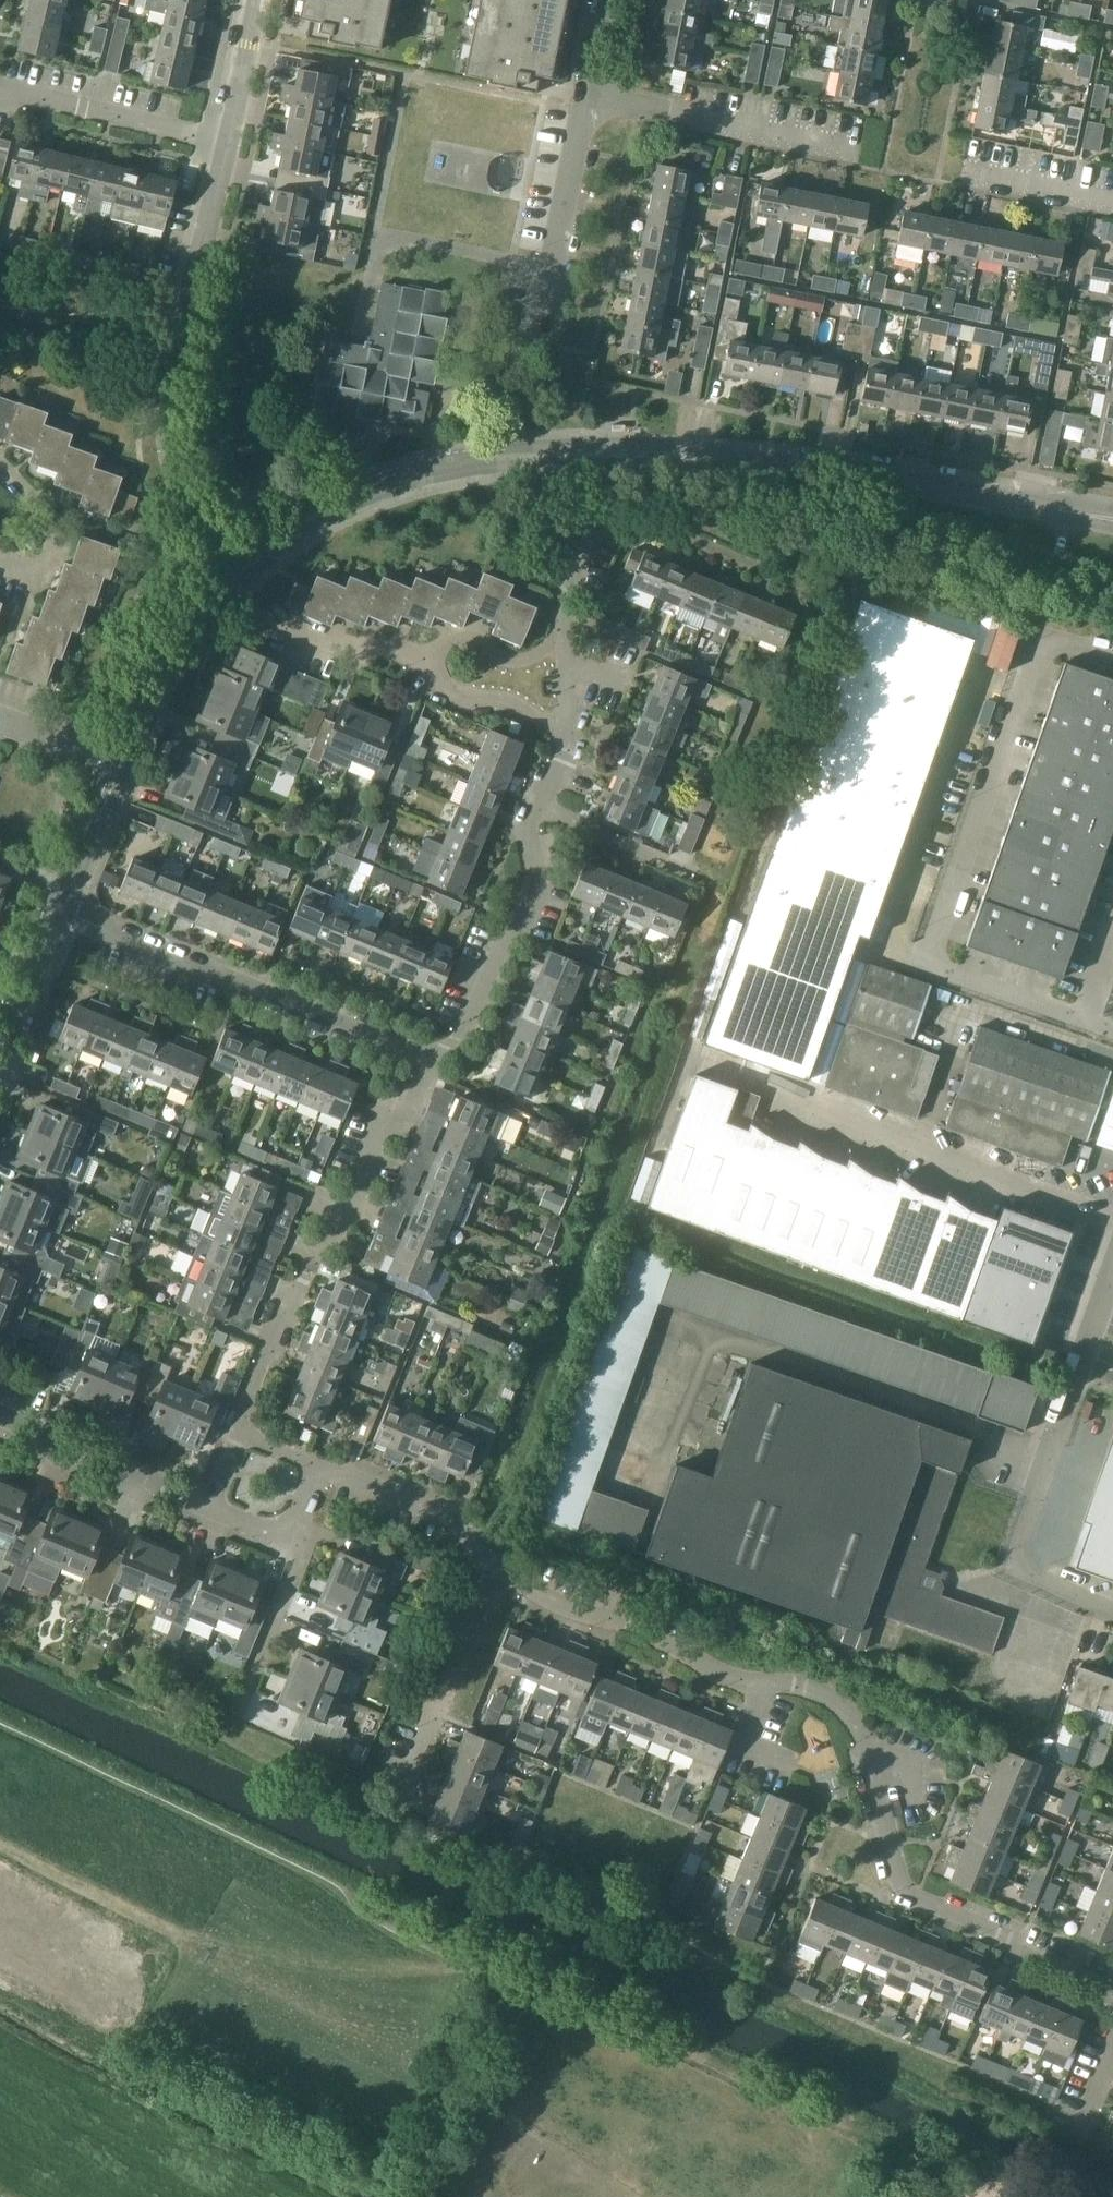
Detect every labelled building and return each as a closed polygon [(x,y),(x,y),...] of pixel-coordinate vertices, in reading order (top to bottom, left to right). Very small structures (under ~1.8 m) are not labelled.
[(66,6),(43,0),(31,0),(26,24),(60,32),(66,6)] [(204,11),(170,3),(158,0),(148,0),(145,10),(167,15),(164,29),(197,37),(204,11)] [(206,0),(171,0),(170,3),(204,11),(206,0)] [(298,20),(316,23),(313,40),(354,49),(354,45),(380,50),(390,0),(302,0),(298,20)] [(464,76),(488,81),(488,84),(541,95),(545,78),(551,80),(567,0),(480,0),(464,76)] [(700,0),(668,0),(665,12),(697,18),(700,0)] [(794,0),(780,0),(779,7),(792,9),(794,0)] [(886,0),(884,0),(846,0),(842,20),(881,27),(886,0)] [(1036,0),(998,0),(998,2),(1034,9),(1036,0)] [(1075,17),(1077,5),(1066,2),(1065,7),(1056,5),(1054,13),(1075,17)] [(771,16),(773,5),(760,3),(757,14),(771,16)] [(1086,20),(1088,7),(1077,5),(1075,17),(1086,20)] [(790,20),(792,9),(779,7),(777,18),(790,20)] [(712,48),(715,37),(702,34),(705,19),(697,18),(665,12),(660,38),(692,44),(712,48)] [(1042,31),(1044,19),(1012,12),(1010,25),(994,22),(989,47),(1020,53),(1025,28),(1042,31)] [(123,47),(130,20),(117,17),(111,44),(123,47)] [(881,27),(842,20),(829,17),(826,30),(838,32),(835,45),(876,53),(881,27)] [(53,59),(60,32),(26,24),(19,51),(53,59)] [(105,42),(107,30),(95,27),(92,39),(105,42)] [(191,63),(197,37),(164,29),(158,56),(191,63)] [(789,47),(791,37),(773,33),(771,44),(789,47)] [(687,70),(692,44),(660,38),(655,64),(687,70)] [(102,54),(105,42),(92,39),(89,51),(102,54)] [(761,57),(763,46),(751,43),(749,54),(761,57)] [(117,73),(123,47),(111,44),(105,70),(117,73)] [(871,78),(876,53),(835,45),(830,70),(837,71),(871,78)] [(1015,79),(1020,53),(989,47),(983,73),(1015,79)] [(782,61),(784,50),(770,48),(768,58),(782,61)] [(756,83),(761,57),(749,54),(744,81),(756,83)] [(1091,68),(1093,57),(1080,55),(1078,66),(1091,68)] [(185,91),(191,63),(158,56),(156,65),(148,63),(143,81),(185,91)] [(776,87),(782,61),(768,58),(763,84),(776,87)] [(286,86),(284,94),(332,103),(334,88),(349,90),(350,81),(352,70),(315,62),(312,73),(300,70),(296,88),(286,86)] [(1089,80),(1091,68),(1078,66),(1076,77),(1089,80)] [(865,106),(871,78),(837,71),(832,99),(865,106)] [(1009,107),(1015,79),(983,73),(978,101),(1009,107)] [(1105,99),(1108,88),(1094,85),(1092,96),(1105,99)] [(792,98),(793,92),(783,90),(782,96),(792,98)] [(284,94),(282,102),(293,104),(289,121),(340,131),(342,123),(345,108),(331,105),(332,103),(284,94)] [(1103,110),(1105,99),(1092,96),(1090,107),(1103,110)] [(1035,112),(1009,107),(978,101),(973,127),(1004,133),(1007,119),(1033,124),(1035,112)] [(1081,121),(1083,110),(1069,107),(1067,118),(1081,121)] [(1075,148),(1081,121),(1067,118),(1044,113),(1041,125),(1065,130),(1062,146),(1075,148)] [(276,135),(274,143),(321,153),(325,138),(339,139),(340,131),(289,121),(286,137),(276,135)] [(383,141),(387,123),(374,121),(371,139),(383,141)] [(1099,153),(1104,125),(1087,122),(1082,149),(1099,153)] [(380,159),(383,141),(371,139),(367,157),(380,159)] [(31,200),(43,150),(16,143),(8,177),(23,181),(19,197),(31,200)] [(274,143),(272,150),(283,153),(281,170),(293,172),(291,184),(328,191),(330,180),(332,173),(335,158),(321,155),(321,153),(274,143)] [(714,147),(698,143),(696,152),(712,156),(714,147)] [(63,190),(71,157),(43,150),(31,200),(46,204),(50,187),(63,190)] [(85,212),(97,163),(71,157),(63,190),(77,194),(73,209),(85,212)] [(117,203),(125,170),(97,163),(85,212),(98,215),(102,199),(117,203)] [(684,197),(689,174),(657,168),(652,191),(684,197)] [(137,225),(149,176),(125,170),(117,203),(113,219),(137,225)] [(164,232),(168,216),(176,183),(149,176),(137,225),(164,232)] [(735,211),(741,181),(724,178),(721,196),(713,195),(711,206),(735,211)] [(261,207),(259,215),(321,227),(324,211),(326,203),(328,191),(291,184),(288,195),(276,192),(272,208),(261,207)] [(774,255),(781,223),(787,190),(760,185),(754,217),(768,220),(761,252),(774,255)] [(807,228),(813,196),(787,190),(781,223),(807,228)] [(679,224),(684,197),(652,191),(647,218),(679,224)] [(833,233),(840,201),(813,196),(807,228),(833,233)] [(860,239),(866,206),(840,201),(833,233),(860,239)] [(922,264),(925,250),(930,218),(904,213),(895,258),(922,264)] [(259,215),(258,222),(268,225),(265,242),(296,248),(294,259),(314,263),(318,244),(321,227),(259,215)] [(684,253),(689,229),(678,226),(679,224),(647,218),(642,244),(673,251),(684,253)] [(950,255),(957,224),(930,218),(925,250),(950,255)] [(1112,240),(1112,224),(1102,222),(1099,239),(1112,241),(1112,240)] [(730,237),(732,225),(719,223),(717,234),(730,237)] [(977,260),(983,229),(957,224),(950,255),(977,260)] [(1004,266),(1010,234),(983,229),(977,260),(1004,266)] [(727,249),(730,237),(717,234),(714,246),(727,249)] [(1030,271),(1036,239),(1010,234),(1004,266),(1030,271)] [(18,251),(21,238),(9,235),(6,248),(18,251)] [(46,257),(49,245),(21,238),(18,251),(46,257)] [(1055,276),(1062,244),(1036,239),(1030,271),(1055,276)] [(674,278),(676,268),(670,266),(673,251),(642,244),(636,271),(674,278)] [(54,259),(57,247),(49,245),(46,257),(54,259)] [(72,263),(75,251),(63,248),(60,260),(72,263)] [(1091,268),(1094,251),(1082,249),(1076,277),(1089,279),(1107,283),(1112,284),(1112,272),(1091,268)] [(98,270),(101,257),(87,254),(75,251),(72,263),(98,270)] [(101,257),(98,270),(112,273),(116,261),(116,259),(101,256),(101,257)] [(124,276),(128,264),(116,261),(112,273),(124,276)] [(137,279),(140,267),(128,264),(124,276),(137,279)] [(769,281),(772,268),(760,266),(758,279),(769,281)] [(781,283),(783,270),(772,268),(769,281),(781,283)] [(674,281),(674,278),(636,271),(631,298),(663,304),(667,280),(674,281)] [(880,300),(886,276),(875,273),(869,297),(880,300)] [(719,289),(721,278),(708,275),(706,287),(719,289)] [(822,291),(824,279),(813,276),(811,289),(822,291)] [(1086,294),(1089,279),(1076,277),(1073,292),(1086,294)] [(742,296),(745,281),(729,278),(726,293),(742,296)] [(833,294),(836,281),(824,279),(822,291),(833,294)] [(408,290),(383,285),(371,343),(365,342),(364,347),(328,340),(323,366),(318,365),(316,378),(320,380),(318,388),(314,387),(311,400),(316,401),(314,406),(323,408),(322,411),(331,413),(331,409),(340,411),(339,415),(352,417),(352,413),(381,419),(384,406),(392,407),(392,410),(402,423),(411,425),(425,415),(427,404),(418,390),(416,390),(418,381),(432,384),(432,380),(433,377),(437,356),(441,357),(443,345),(439,344),(441,337),(445,338),(447,325),(444,324),(446,311),(450,311),(452,303),(448,302),(449,298),(443,297),(444,294),(430,291),(430,294),(422,293),(423,289),(409,286),(408,290)] [(717,301),(719,289),(706,287),(704,299),(717,301)] [(793,308),(796,294),(769,288),(766,303),(793,308)] [(944,289),(940,311),(951,314),(956,292),(944,289)] [(820,314),(823,299),(796,294),(793,308),(820,314)] [(912,309),(915,296),(904,294),(901,306),(912,309)] [(924,311),(926,298),(915,296),(912,309),(924,311)] [(677,336),(680,323),(659,319),(663,304),(631,298),(625,326),(677,336)] [(751,380),(757,348),(741,345),(745,326),(734,324),(738,303),(724,300),(712,360),(725,362),(723,375),(751,380)] [(964,320),(967,307),(955,305),(953,318),(964,320)] [(868,365),(875,330),(879,310),(864,307),(861,327),(854,362),(868,365)] [(976,322),(978,309),(967,307),(964,320),(976,322)] [(1017,330),(1019,318),(1008,316),(1005,328),(1017,330)] [(1080,333),(1082,318),(1068,316),(1065,330),(1080,333)] [(931,335),(934,321),(920,318),(917,332),(931,335)] [(1028,333),(1030,320),(1019,318),(1017,330),(1028,333)] [(945,338),(948,324),(934,321),(931,335),(945,338)] [(854,362),(861,327),(848,324),(841,359),(854,362)] [(675,349),(677,336),(625,326),(620,351),(652,358),(655,345),(675,349)] [(708,342),(711,330),(698,327),(696,340),(708,342)] [(985,346),(988,332),(974,329),(971,343),(985,346)] [(1077,347),(1080,333),(1065,330),(1063,344),(1077,347)] [(999,349),(1002,334),(988,332),(985,346),(999,349)] [(784,353),(787,337),(775,334),(768,347),(758,344),(757,348),(751,380),(777,386),(784,353)] [(1045,390),(1050,363),(1054,345),(1015,337),(1012,353),(1038,359),(1038,361),(1032,387),(1045,390)] [(1104,339),(1099,366),(1112,368),(1112,341),(1104,339)] [(703,371),(708,342),(696,340),(690,369),(703,371)] [(805,391),(812,359),(784,353),(777,386),(805,391)] [(832,397),(838,365),(812,359),(805,391),(832,397)] [(1099,366),(1095,365),(1093,377),(1106,379),(1104,393),(1112,395),(1112,368),(1099,366)] [(867,369),(860,402),(888,408),(895,375),(867,369)] [(1068,387),(1071,373),(1057,370),(1055,385),(1068,387)] [(895,375),(888,408),(917,413),(923,380),(895,375)] [(1003,396),(996,429),(1024,434),(1032,395),(1016,391),(1019,379),(1006,377),(1006,378),(1003,396)] [(923,380),(917,413),(942,418),(949,385),(923,380)] [(949,385),(942,418),(970,424),(977,391),(949,385)] [(1065,402),(1068,387),(1055,385),(1052,399),(1065,402)] [(977,391),(970,424),(996,429),(1003,396),(989,393),(977,391)] [(1104,393),(1099,420),(1112,423),(1112,395),(1104,393)] [(0,398),(0,440),(4,442),(3,443),(32,454),(46,414),(18,403),(18,405),(0,398)] [(1099,420),(1049,411),(1039,466),(1053,468),(1061,426),(1086,430),(1082,447),(1112,452),(1112,423),(1099,420)] [(57,474),(71,436),(43,426),(47,414),(46,414),(32,454),(28,464),(57,474)] [(82,495),(96,457),(68,447),(72,437),(71,436),(57,474),(54,485),(82,495)] [(129,522),(138,499),(117,492),(122,479),(93,468),(97,458),(96,457),(82,495),(78,506),(108,517),(109,515),(129,522)] [(111,579),(121,551),(81,537),(71,565),(111,579)] [(654,595),(667,562),(642,551),(629,584),(654,595)] [(679,605),(693,573),(667,562),(654,595),(679,605)] [(111,579),(71,565),(65,563),(55,591),(94,605),(104,578),(110,581),(111,579)] [(497,624),(508,597),(513,585),(485,573),(478,590),(469,612),(497,624)] [(704,616),(718,583),(693,573),(679,605),(704,616)] [(330,627),(335,614),(346,589),(316,576),(311,590),(295,583),(285,606),(302,613),(301,615),(330,627)] [(364,626),(368,615),(379,588),(351,577),(346,589),(335,614),(364,626)] [(396,627),(401,616),(412,589),(384,577),(379,588),(368,615),(396,627)] [(445,589),(417,577),(412,589),(401,616),(430,628),(435,616),(450,579),(449,578),(445,589)] [(463,628),(469,612),(478,590),(450,579),(435,616),(463,628)] [(723,643),(729,626),(743,594),(718,583),(704,616),(717,621),(710,638),(723,643)] [(94,605),(55,591),(49,589),(38,618),(77,632),(87,605),(93,607),(94,605)] [(754,637),(767,604),(743,594),(729,626),(754,637)] [(521,645),(536,608),(508,597),(497,624),(492,634),(521,645)] [(864,938),(971,638),(859,598),(701,1043),(805,1080),(856,935),(864,938)] [(779,648),(793,615),(767,604),(754,637),(779,648)] [(77,632),(38,618),(32,616),(22,645),(61,659),(72,631),(77,633),(77,632)] [(620,640),(626,627),(599,616),(594,628),(620,640)] [(643,649),(648,636),(626,627),(620,640),(643,649)] [(61,659),(22,645),(16,643),(5,673),(44,687),(55,657),(61,660),(61,659)] [(683,666),(687,656),(662,646),(658,655),(683,666)] [(220,668),(209,695),(255,714),(266,688),(269,690),(279,665),(260,657),(257,656),(247,679),(220,668)] [(708,676),(712,667),(687,656),(683,666),(708,676)] [(1098,709),(1109,678),(1064,662),(1053,694),(1098,709)] [(704,696),(709,684),(661,664),(651,688),(684,701),(688,690),(704,696)] [(291,670),(279,665),(269,690),(281,695),(291,670)] [(304,675),(291,670),(281,695),(294,700),(304,675)] [(732,686),(736,677),(724,671),(719,681),(732,686)] [(316,681),(304,675),(294,700),(306,705),(316,681)] [(745,692),(749,682),(736,677),(732,686),(745,692)] [(1109,678),(1098,709),(1112,715),(1112,679),(1109,678)] [(329,686),(316,681),(306,705),(319,711),(329,686)] [(674,726),(684,701),(651,688),(641,713),(674,726)] [(1088,739),(1098,709),(1053,694),(1043,723),(1088,739)] [(209,695),(197,722),(229,735),(224,746),(253,758),(259,745),(269,720),(255,714),(209,695)] [(740,727),(751,702),(738,696),(732,710),(735,711),(730,723),(740,727)] [(350,759),(368,713),(344,703),(330,736),(318,731),(306,758),(320,765),(327,749),(350,759)] [(1098,709),(1088,739),(1112,748),(1112,715),(1098,709)] [(383,790),(395,763),(383,758),(397,726),(368,713),(350,759),(376,770),(370,785),(383,790)] [(679,745),(684,733),(673,729),(674,726),(641,713),(631,738),(663,752),(668,740),(679,745)] [(424,733),(429,721),(420,717),(415,729),(424,733)] [(511,721),(508,731),(517,734),(521,724),(511,721)] [(729,753),(740,727),(730,723),(719,749),(729,753)] [(1088,739),(1043,723),(1033,753),(1078,769),(1112,781),(1112,748),(1088,739)] [(427,749),(432,737),(424,734),(424,733),(415,729),(410,742),(427,749)] [(511,769),(522,743),(489,730),(478,755),(511,769)] [(653,777),(663,752),(631,738),(621,763),(653,777)] [(188,745),(176,771),(223,790),(233,766),(248,772),(253,758),(224,746),(219,758),(188,745)] [(296,773),(302,758),(287,752),(281,767),(296,773)] [(1067,799),(1078,769),(1033,753),(1022,783),(1067,799)] [(501,795),(511,769),(478,755),(468,781),(501,795)] [(719,778),(724,765),(715,761),(709,774),(719,778)] [(653,810),(654,806),(643,801),(653,777),(621,763),(609,792),(653,810)] [(404,784),(409,771),(399,767),(394,780),(404,784)] [(1078,769),(1067,799),(1112,815),(1112,781),(1078,769)] [(176,771),(165,798),(197,811),(192,822),(222,835),(233,840),(239,827),(227,822),(212,816),(223,790),(176,771)] [(713,791),(719,778),(709,774),(704,787),(713,791)] [(398,797),(404,784),(394,780),(389,793),(398,797)] [(491,819),(501,795),(468,781),(458,806),(491,819)] [(1058,828),(1067,799),(1022,783),(1012,812),(1058,828)] [(651,815),(653,810),(609,792),(599,817),(632,830),(640,810),(651,815)] [(695,798),(694,800),(707,805),(707,804),(709,801),(696,796),(695,798)] [(1112,827),(1112,815),(1067,799),(1058,828),(1107,846),(1112,827)] [(694,800),(690,810),(703,815),(707,805),(694,800)] [(480,845),(491,819),(458,806),(448,831),(480,845)] [(1047,858),(1058,828),(1012,812),(1002,842),(1047,858)] [(688,854),(699,828),(702,819),(689,814),(686,823),(675,849),(688,854)] [(171,835),(176,823),(159,816),(154,829),(171,835)] [(383,835),(388,822),(379,818),(374,831),(383,835)] [(189,843),(194,831),(176,823),(171,835),(189,843)] [(1096,875),(1107,846),(1058,828),(1047,858),(1096,875)] [(378,848),(383,835),(374,831),(368,844),(378,848)] [(470,870),(480,845),(448,831),(437,857),(470,870)] [(357,851),(361,842),(344,834),(340,844),(357,851)] [(223,854),(227,845),(214,839),(210,849),(223,854)] [(1037,888),(1047,858),(1002,842),(992,872),(1037,888)] [(235,860),(240,850),(227,845),(223,854),(235,860)] [(343,865),(347,856),(337,851),(333,861),(343,865)] [(357,871),(361,861),(347,856),(343,865),(357,871)] [(460,895),(470,870),(437,857),(427,881),(460,895)] [(143,902),(157,869),(132,858),(118,892),(143,902)] [(1086,905),(1096,875),(1047,858),(1037,888),(1086,905)] [(273,875),(277,865),(264,860),(260,870),(273,875)] [(597,906),(611,872),(585,862),(571,895),(597,906)] [(285,881),(290,871),(277,865),(273,875),(285,881)] [(168,912),(181,879),(157,869),(143,902),(168,912)] [(207,890),(212,879),(192,870),(187,881),(181,879),(168,912),(194,923),(207,890)] [(387,871),(382,881),(395,886),(400,876),(387,871)] [(623,917),(637,883),(611,872),(597,906),(623,917)] [(1027,917),(1037,888),(992,872),(981,901),(1011,912),(1027,917)] [(9,877),(0,874),(0,902),(9,877)] [(400,876),(395,886),(408,892),(412,882),(400,876)] [(648,927),(661,894),(637,883),(623,917),(648,927)] [(1076,934),(1086,905),(1037,888),(1027,917),(1042,923),(1076,934)] [(219,933),(232,900),(207,890),(194,923),(219,933)] [(326,908),(330,897),(313,890),(309,901),(301,898),(288,930),(313,941),(326,908)] [(445,907),(449,898),(437,893),(433,902),(445,907)] [(671,936),(684,904),(661,894),(648,927),(671,936)] [(457,912),(461,903),(449,898),(445,907),(457,912)] [(243,944),(257,910),(232,900),(219,933),(243,944)] [(996,956),(1011,912),(981,901),(966,945),(996,956)] [(288,912),(263,902),(259,911),(257,910),(243,944),(271,955),(285,922),(288,912)] [(338,951),(351,919),(326,908),(313,941),(338,951)] [(1028,967),(1042,923),(1027,917),(1011,912),(996,956),(1028,967)] [(363,962),(376,929),(351,919),(338,951),(363,962)] [(1060,978),(1076,934),(1042,923),(1028,967),(1060,978)] [(389,972),(402,940),(376,929),(363,962),(389,972)] [(413,982),(427,950),(402,940),(389,972),(413,982)] [(577,954),(581,945),(568,940),(564,949),(577,954)] [(589,959),(593,950),(581,945),(577,954),(589,959)] [(441,994),(454,961),(427,950),(413,982),(441,994)] [(597,971),(548,951),(542,965),(530,960),(527,969),(575,987),(577,982),(590,987),(597,971)] [(628,975),(632,965),(618,960),(614,970),(628,975)] [(900,1043),(901,1043),(903,1036),(911,1039),(930,986),(931,984),(904,975),(868,962),(867,963),(824,1086),(914,1118),(916,1119),(922,1100),(921,1100),(910,1096),(925,1052),(900,1043)] [(642,981),(646,971),(632,965),(628,975),(642,981)] [(566,1009),(575,987),(527,969),(523,978),(535,983),(529,995),(566,1009)] [(566,1009),(529,995),(524,1008),(513,1003),(509,1013),(557,1032),(566,1009)] [(635,1010),(638,1001),(630,998),(626,1007),(635,1010)] [(81,1050),(99,1004),(90,1000),(85,1011),(73,1006),(58,1041),(81,1050)] [(102,1059),(116,1023),(105,1018),(109,1008),(99,1004),(81,1050),(102,1059)] [(628,1026),(635,1010),(626,1007),(620,1023),(628,1026)] [(548,1054),(557,1032),(509,1013),(506,1022),(517,1026),(512,1039),(548,1054)] [(123,1068),(142,1022),(133,1018),(128,1028),(116,1023),(102,1059),(123,1068)] [(145,1077),(160,1042),(148,1037),(152,1026),(142,1022),(123,1068),(119,1078),(127,1082),(132,1071),(145,1077)] [(233,1075),(252,1028),(242,1024),(238,1035),(226,1030),(211,1066),(233,1075)] [(1086,1141),(1109,1072),(978,1027),(943,1129),(1059,1169),(1071,1136),(1086,1141)] [(255,1084),(269,1049),(257,1044),(261,1032),(252,1028),(233,1075),(255,1084)] [(168,1086),(186,1040),(177,1036),(172,1047),(160,1042),(145,1077),(168,1086)] [(548,1054),(512,1039),(507,1052),(496,1047),(492,1057),(539,1076),(548,1054)] [(190,1095),(204,1060),(191,1055),(196,1044),(186,1040),(168,1086),(190,1095)] [(616,1057),(622,1045),(613,1041),(607,1053),(616,1057)] [(277,1093),(296,1047),(287,1043),(282,1054),(269,1049),(255,1084),(277,1093)] [(297,1102),(312,1066),(301,1062),(305,1051),(296,1047),(277,1093),(297,1102)] [(611,1069),(616,1057),(607,1053),(602,1066),(611,1069)] [(529,1099),(539,1076),(492,1057),(488,1066),(499,1070),(493,1084),(529,1099)] [(321,1111),(340,1065),(329,1061),(325,1072),(312,1066),(297,1102),(321,1111)] [(343,1120),(357,1086),(344,1080),(348,1069),(340,1065),(321,1111),(343,1120)] [(693,1074),(646,1207),(958,1320),(960,1320),(970,1292),(981,1263),(991,1235),(996,1220),(969,1209),(948,1194),(947,1194),(946,1196),(945,1200),(943,1200),(920,1191),(899,1177),(898,1176),(897,1178),(895,1183),(894,1182),(871,1173),(850,1159),(849,1158),(848,1160),(846,1165),(845,1164),(821,1156),(800,1141),(799,1143),(797,1149),(795,1148),(770,1139),(749,1124),(760,1095),(736,1086),(735,1090),(699,1077),(693,1074)] [(63,1094),(67,1084),(54,1079),(50,1089),(63,1094)] [(76,1099),(80,1089),(67,1084),(63,1094),(76,1099)] [(599,1101),(604,1088),(595,1084),(589,1097),(599,1101)] [(454,1110),(449,1108),(455,1094),(436,1085),(430,1100),(431,1100),(427,1111),(485,1135),(497,1140),(507,1117),(459,1097),(454,1110)] [(1094,1146),(1112,1153),(1112,1091),(1094,1146)] [(107,1112),(111,1102),(98,1097),(94,1106),(107,1112)] [(593,1113),(599,1101),(589,1097),(584,1109),(593,1113)] [(128,1121),(132,1111),(111,1102),(107,1112),(128,1121)] [(72,1119),(40,1106),(29,1133),(74,1152),(84,1156),(95,1130),(100,1132),(112,1127),(114,1122),(77,1107),(72,1119)] [(150,1130),(154,1120),(132,1111),(128,1121),(150,1130)] [(468,1177),(485,1135),(427,1111),(423,1120),(446,1129),(436,1153),(413,1144),(409,1153),(468,1177)] [(205,1139),(209,1129),(197,1123),(197,1122),(186,1117),(181,1130),(192,1134),(192,1133),(205,1139)] [(163,1135),(167,1125),(154,1120),(150,1130),(163,1135)] [(218,1144),(222,1134),(209,1129),(205,1139),(218,1144)] [(578,1149),(583,1138),(569,1131),(563,1143),(578,1149)] [(183,1155),(191,1136),(182,1132),(174,1152),(183,1155)] [(73,1194),(77,1182),(64,1177),(74,1152),(29,1133),(19,1157),(51,1170),(45,1182),(73,1194)] [(249,1157),(253,1147),(240,1142),(236,1152),(249,1157)] [(1081,1157),(1091,1161),(1095,1149),(1085,1146),(1081,1157)] [(262,1162),(266,1153),(253,1147),(249,1157),(262,1162)] [(482,1183),(468,1177),(409,1153),(405,1163),(428,1172),(422,1186),(473,1206),(482,1183)] [(313,1162),(302,1158),(298,1166),(309,1171),(310,1171),(313,1162)] [(284,1160),(280,1170),(292,1175),(297,1165),(284,1160)] [(272,1202),(283,1176),(255,1165),(250,1177),(241,1173),(231,1196),(292,1222),(296,1212),(297,1212),(303,1197),(283,1190),(277,1204),(272,1202)] [(297,1165),(292,1175),(305,1181),(309,1171),(298,1166),(297,1165)] [(9,1181),(0,1202),(0,1210),(44,1227),(53,1203),(67,1209),(73,1194),(45,1182),(40,1195),(9,1181)] [(473,1206),(422,1186),(417,1197),(395,1188),(391,1197),(450,1221),(464,1227),(473,1206)] [(292,1222),(231,1196),(218,1190),(210,1212),(259,1233),(264,1221),(288,1231),(292,1222)] [(559,1215),(566,1199),(546,1190),(539,1206),(559,1215)] [(440,1244),(450,1221),(391,1197),(387,1206),(410,1216),(405,1229),(440,1244)] [(123,1199),(118,1211),(121,1212),(135,1218),(139,1220),(146,1204),(132,1198),(130,1202),(123,1199)] [(1073,1233),(1050,1224),(1025,1215),(1001,1207),(996,1220),(991,1235),(1040,1253),(1063,1261),(1073,1233)] [(64,1264),(48,1257),(46,1252),(54,1231),(44,1227),(0,1210),(0,1240),(19,1247),(14,1260),(42,1271),(58,1278),(64,1264)] [(274,1265),(278,1255),(254,1245),(259,1233),(210,1212),(201,1235),(213,1240),(274,1265)] [(554,1240),(562,1221),(551,1217),(543,1235),(554,1240)] [(440,1244),(405,1229),(400,1241),(377,1231),(373,1241),(431,1265),(440,1244)] [(549,1256),(555,1240),(554,1240),(543,1235),(536,1251),(549,1256)] [(1063,1261),(1040,1253),(991,1235),(981,1263),(1030,1281),(1053,1290),(1063,1261)] [(123,1257),(129,1242),(111,1236),(105,1250),(123,1257)] [(213,1240),(205,1261),(204,1262),(241,1277),(246,1265),(270,1275),(274,1265),(213,1240)] [(431,1265),(373,1241),(369,1250),(368,1250),(363,1264),(382,1271),(388,1258),(392,1260),(386,1273),(422,1288),(431,1265)] [(852,1323),(632,1247),(606,1323),(537,1515),(562,1523),(634,1549),(648,1510),(593,1490),(659,1302),(719,1323),(977,1415),(976,1416),(1023,1433),(1039,1388),(992,1371),(991,1372),(852,1323)] [(256,1308),(260,1299),(236,1289),(241,1277),(204,1262),(205,1261),(193,1256),(183,1278),(256,1308)] [(0,1268),(0,1299),(13,1304),(23,1279),(36,1284),(42,1271),(14,1260),(9,1272),(0,1268)] [(1053,1290),(1030,1281),(981,1263),(970,1292),(1041,1317),(1042,1318),(1053,1290)] [(553,1285),(558,1273),(545,1268),(541,1280),(553,1285)] [(256,1308),(183,1278),(173,1301),(177,1303),(174,1312),(210,1328),(214,1317),(223,1320),(228,1308),(234,1310),(229,1323),(247,1331),(253,1318),(252,1317),(256,1308)] [(368,1307),(377,1285),(361,1278),(357,1288),(338,1280),(332,1293),(321,1289),(317,1298),(374,1321),(378,1311),(368,1307)] [(515,1287),(511,1297),(526,1303),(530,1293),(515,1287)] [(1041,1323),(1042,1318),(1041,1317),(970,1292),(960,1320),(1032,1346),(1035,1340),(1041,1323)] [(370,1330),(374,1321),(317,1298),(313,1307),(325,1312),(321,1324),(356,1338),(361,1326),(370,1330)] [(524,1315),(528,1305),(511,1298),(507,1308),(524,1315)] [(18,1334),(3,1328),(13,1304),(0,1299),(0,1341),(13,1346),(18,1334)] [(443,1334),(451,1314),(428,1304),(424,1314),(435,1318),(432,1325),(439,1328),(437,1331),(443,1334)] [(461,1329),(465,1319),(451,1314),(443,1334),(444,1334),(448,1324),(461,1329)] [(409,1335),(415,1322),(405,1318),(400,1331),(409,1335)] [(83,1363),(70,1394),(97,1405),(115,1360),(90,1350),(100,1325),(87,1320),(73,1355),(72,1358),(83,1363)] [(356,1338),(321,1324),(316,1336),(305,1332),(301,1341),(347,1361),(356,1338)] [(485,1356),(494,1334),(473,1325),(464,1347),(485,1356)] [(222,1346),(227,1333),(217,1329),(211,1341),(222,1346)] [(404,1347),(409,1335),(400,1331),(395,1344),(404,1347)] [(504,1348),(508,1339),(494,1334),(485,1356),(493,1359),(499,1346),(504,1348)] [(338,1382),(347,1361),(301,1341),(297,1351),(308,1355),(303,1368),(338,1382)] [(56,1348),(51,1362),(67,1369),(72,1358),(73,1355),(56,1348)] [(1055,1369),(1060,1354),(1045,1349),(1040,1364),(1055,1369)] [(115,1360),(97,1405),(124,1416),(137,1385),(148,1390),(160,1361),(147,1355),(140,1371),(115,1360)] [(160,1395),(147,1426),(173,1437),(191,1392),(166,1382),(173,1366),(160,1361),(148,1390),(160,1395)] [(392,1379),(397,1366),(388,1362),(382,1375),(392,1379)] [(959,1475),(960,1470),(971,1440),(968,1439),(754,1365),(744,1394),(736,1416),(714,1478),(680,1465),(662,1515),(646,1558),(846,1629),(842,1641),(862,1648),(875,1612),(904,1623),(991,1653),(1004,1617),(918,1587),(957,1475),(959,1475)] [(338,1382),(303,1368),(298,1380),(287,1375),(284,1384),(330,1403),(338,1382)] [(191,1392),(173,1437),(199,1448),(204,1436),(206,1431),(218,1436),(241,1379),(224,1372),(219,1384),(212,1400),(191,1392)] [(387,1392),(392,1379),(382,1375),(377,1388),(387,1392)] [(334,1430),(340,1416),(326,1411),(330,1403),(284,1384),(280,1393),(291,1398),(285,1411),(321,1425),(334,1430)] [(393,1460),(416,1405),(417,1402),(407,1398),(402,1409),(390,1404),(375,1441),(387,1446),(383,1456),(393,1460)] [(375,1422),(380,1409),(370,1405),(365,1418),(361,1416),(352,1439),(365,1445),(375,1422)] [(419,1459),(434,1422),(422,1417),(425,1409),(416,1405),(393,1460),(402,1464),(407,1454),(419,1459)] [(437,1478),(456,1432),(434,1422),(419,1459),(432,1464),(428,1474),(437,1478)] [(295,1443),(301,1430),(286,1423),(280,1436),(295,1443)] [(310,1442),(314,1432),(305,1428),(301,1438),(310,1442)] [(463,1477),(478,1441),(456,1432),(437,1478),(446,1482),(451,1472),(463,1477)] [(1088,1520),(1095,1523),(1080,1567),(1112,1578),(1112,1448),(1088,1520)] [(8,1552),(5,1558),(7,1558),(17,1563),(18,1563),(29,1536),(17,1531),(33,1493),(13,1484),(7,1482),(0,1498),(0,1549),(8,1552)] [(29,1536),(18,1563),(30,1568),(36,1554),(62,1565),(80,1520),(54,1509),(41,1541),(29,1536)] [(80,1520),(62,1565),(87,1576),(81,1590),(95,1595),(106,1568),(93,1563),(107,1530),(80,1520)] [(106,1568),(95,1595),(108,1601),(116,1580),(142,1591),(160,1545),(135,1535),(119,1573),(106,1568)] [(160,1545),(142,1591),(156,1596),(157,1608),(162,1610),(160,1616),(157,1614),(152,1626),(168,1633),(165,1639),(178,1645),(186,1627),(173,1622),(173,1621),(174,1621),(185,1593),(173,1588),(186,1556),(160,1545)] [(418,1551),(413,1565),(439,1576),(445,1562),(418,1551)] [(374,1566),(343,1553),(332,1579),(377,1598),(384,1580),(394,1580),(396,1575),(402,1578),(407,1565),(380,1553),(374,1566)] [(185,1593),(174,1621),(186,1626),(190,1616),(216,1627),(221,1616),(220,1616),(239,1571),(213,1560),(197,1598),(185,1593)] [(239,1571),(220,1616),(221,1616),(244,1626),(234,1651),(249,1657),(265,1619),(251,1613),(265,1581),(239,1571)] [(382,1644),(387,1631),(375,1626),(378,1620),(370,1614),(377,1598),(332,1579),(321,1605),(353,1618),(348,1630),(382,1644)] [(517,1672),(536,1625),(527,1621),(522,1632),(510,1627),(495,1663),(517,1672)] [(539,1681),(554,1645),(542,1640),(546,1629),(536,1625),(517,1672),(539,1681)] [(561,1690),(580,1643),(571,1639),(566,1650),(554,1645),(539,1681),(561,1690)] [(584,1699),(599,1664),(585,1658),(590,1647),(580,1643),(561,1690),(583,1699),(584,1699)] [(334,1663),(302,1650),(291,1676),(337,1695),(348,1668),(361,1674),(367,1661),(340,1650),(334,1663)] [(1080,1666),(1068,1701),(1093,1710),(1096,1704),(1106,1676),(1080,1666)] [(582,1718),(579,1725),(581,1726),(601,1735),(607,1721),(626,1674),(618,1671),(614,1681),(602,1677),(600,1676),(589,1701),(582,1718)] [(626,1674),(607,1721),(626,1729),(628,1730),(643,1694),(632,1689),(636,1678),(626,1674)] [(341,1741),(346,1728),(341,1726),(345,1716),(330,1710),(337,1695),(291,1676),(281,1702),(301,1710),(290,1735),(309,1743),(314,1730),(341,1741)] [(1096,1704),(1112,1710),(1112,1678),(1106,1676),(1096,1704)] [(154,1702),(161,1686),(149,1681),(142,1697),(154,1702)] [(643,1694),(628,1730),(649,1739),(669,1692),(660,1688),(655,1699),(643,1694)] [(669,1692),(649,1739),(671,1748),(687,1712),(674,1707),(679,1696),(669,1692)] [(583,1699),(576,1715),(582,1718),(589,1701),(583,1699)] [(687,1712),(671,1748),(694,1758),(713,1711),(714,1709),(705,1705),(704,1707),(700,1718),(699,1717),(687,1712)] [(497,1723),(497,1721),(498,1719),(501,1711),(490,1707),(489,1706),(480,1727),(481,1728),(482,1728),(492,1733),(497,1723)] [(694,1758),(685,1779),(699,1785),(700,1786),(702,1781),(703,1780),(710,1783),(715,1771),(717,1767),(732,1731),(718,1726),(723,1715),(724,1713),(714,1709),(713,1711),(694,1758)] [(509,1726),(497,1721),(497,1723),(492,1733),(494,1733),(504,1737),(509,1727),(509,1726)] [(451,1738),(447,1748),(494,1767),(503,1744),(467,1729),(462,1743),(451,1738)] [(1044,1737),(1039,1752),(1048,1756),(1074,1765),(1086,1734),(1074,1730),(1069,1745),(1054,1740),(1044,1737)] [(537,1751),(541,1739),(529,1734),(525,1746),(537,1751)] [(553,1744),(541,1740),(537,1751),(548,1755),(553,1744)] [(1098,1741),(1088,1769),(1100,1773),(1109,1744),(1098,1741)] [(447,1748),(443,1757),(454,1761),(449,1774),(484,1789),(490,1775),(497,1778),(500,1770),(494,1767),(447,1748)] [(1039,1764),(1004,1749),(998,1762),(988,1758),(983,1767),(1030,1787),(1039,1764)] [(573,1773),(584,1777),(588,1766),(592,1758),(592,1757),(579,1752),(571,1772),(573,1773)] [(541,1773),(537,1785),(547,1789),(552,1778),(556,1768),(545,1764),(541,1773)] [(971,1774),(979,1777),(983,1767),(975,1764),(971,1774)] [(590,1767),(588,1766),(584,1777),(586,1778),(594,1782),(599,1770),(590,1767)] [(1021,1808),(1030,1787),(983,1767),(979,1777),(990,1782),(985,1794),(1021,1808)] [(626,1796),(634,1777),(623,1773),(616,1792),(626,1796)] [(433,1782),(429,1791),(475,1811),(484,1789),(449,1774),(444,1786),(433,1782)] [(723,1801),(728,1789),(718,1784),(713,1796),(723,1801)] [(542,1801),(547,1789),(537,1785),(532,1796),(542,1801)] [(640,1801),(644,1790),(631,1785),(627,1796),(640,1801)] [(1074,1804),(1079,1791),(1067,1786),(1062,1799),(1074,1804)] [(429,1791),(425,1801),(436,1805),(430,1818),(466,1833),(475,1811),(429,1791)] [(675,1804),(678,1797),(665,1792),(658,1809),(671,1814),(675,1804)] [(806,1835),(810,1825),(799,1820),(804,1808),(768,1793),(759,1815),(806,1835)] [(1091,1811),(1096,1798),(1084,1793),(1079,1806),(1091,1811)] [(1021,1808),(985,1794),(980,1805),(970,1801),(966,1811),(1012,1830),(1021,1808)] [(718,1812),(723,1801),(713,1796),(708,1808),(718,1812)] [(1070,1816),(1074,1804),(1062,1799),(1057,1811),(1070,1816)] [(683,1819),(687,1809),(675,1804),(671,1814),(683,1819)] [(1086,1823),(1091,1811),(1079,1806),(1074,1818),(1086,1823)] [(1003,1852),(1012,1830),(966,1811),(961,1821),(972,1825),(967,1837),(1003,1852)] [(529,1832),(534,1821),(523,1816),(512,1812),(507,1824),(517,1827),(519,1828),(529,1832)] [(802,1844),(806,1835),(759,1815),(750,1837),(787,1852),(792,1840),(802,1844)] [(524,1844),(529,1832),(519,1828),(517,1827),(512,1839),(514,1840),(524,1844)] [(706,1843),(710,1831),(700,1827),(695,1839),(706,1843)] [(1056,1847),(1061,1835),(1048,1830),(1044,1842),(1056,1847)] [(788,1878),(792,1869),(781,1865),(787,1852),(750,1837),(741,1859),(788,1878)] [(1003,1852),(967,1837),(962,1849),(952,1845),(948,1855),(994,1874),(1003,1852)] [(1074,1855),(1079,1842),(1066,1837),(1061,1850),(1074,1855)] [(701,1855),(706,1843),(695,1839),(690,1851),(701,1855)] [(1051,1860),(1056,1847),(1044,1842),(1039,1855),(1051,1860)] [(1069,1867),(1074,1855),(1061,1850),(1056,1862),(1069,1867)] [(985,1896),(994,1874),(948,1855),(944,1864),(954,1868),(949,1881),(985,1896)] [(784,1888),(788,1878),(741,1859),(732,1881),(768,1896),(773,1883),(784,1888)] [(1096,1889),(1112,1896),(1112,1870),(1106,1867),(1105,1869),(1096,1889)] [(688,1888),(693,1876),(682,1871),(677,1883),(688,1888)] [(1039,1891),(1044,1880),(1032,1874),(1027,1886),(1039,1891)] [(770,1922),(774,1913),(763,1908),(768,1896),(732,1881),(723,1903),(770,1922)] [(1055,1898),(1061,1886),(1050,1882),(1045,1894),(1055,1898)] [(683,1899),(688,1888),(677,1883),(672,1895),(683,1899)] [(1034,1903),(1039,1891),(1027,1886),(1022,1898),(1034,1903)] [(1087,1911),(1112,1922),(1112,1896),(1096,1889),(1096,1891),(1087,1911)] [(801,1934),(796,1946),(817,1955),(818,1955),(823,1943),(843,1898),(843,1897),(832,1893),(828,1903),(816,1898),(801,1934)] [(1050,1910),(1055,1898),(1045,1894),(1040,1906),(1050,1910)] [(843,1898),(823,1943),(824,1944),(845,1952),(860,1917),(859,1916),(848,1911),(852,1901),(843,1897),(843,1898)] [(766,1932),(770,1922),(723,1903),(714,1924),(750,1939),(755,1928),(766,1932)] [(860,1917),(845,1952),(866,1961),(867,1961),(885,1915),(886,1915),(876,1910),(876,1911),(871,1921),(860,1917)] [(1078,1934),(1112,1949),(1112,1922),(1087,1911),(1087,1912),(1078,1933),(1078,1934)] [(885,1915),(867,1961),(888,1970),(903,1934),(902,1934),(891,1929),(895,1919),(886,1915),(885,1915)] [(888,1970),(883,1983),(904,1992),(905,1992),(910,1980),(929,1933),(930,1932),(920,1928),(920,1929),(916,1940),(915,1939),(903,1934),(888,1970)] [(929,1933),(910,1980),(931,1988),(946,1952),(934,1947),(939,1936),(930,1932),(929,1933)] [(946,1952),(931,1988),(943,1994),(938,2006),(948,2010),(972,1951),(963,1947),(958,1957),(946,1952)] [(972,1951),(948,2010),(971,2020),(976,2007),(991,1971),(977,1965),(982,1955),(972,1951)] [(1001,2029),(1020,1982),(1011,1978),(1006,1989),(993,1984),(978,2019),(1001,2029)] [(795,1979),(790,1990),(791,1990),(802,1995),(807,1985),(807,1984),(795,1979)] [(1023,2038),(1038,2002),(1025,1997),(1030,1986),(1020,1982),(1001,2029),(1023,2038)] [(814,2001),(818,1989),(807,1985),(802,1996),(814,2001)] [(1044,2047),(1064,2001),(1054,1997),(1050,2007),(1038,2002),(1023,2038),(1044,2047)] [(845,2013),(850,2003),(838,1998),(833,2008),(845,2013)] [(1067,2057),(1082,2021),(1069,2015),(1073,2005),(1064,2001),(1044,2047),(1067,2057)] [(857,2019),(862,2008),(850,2003),(845,2013),(857,2019)] [(888,2032),(893,2021),(881,2016),(877,2027),(888,2032)] [(901,2037),(905,2025),(893,2021),(888,2032),(901,2037)] [(937,2039),(940,2031),(928,2026),(925,2034),(920,2045),(932,2050),(936,2039),(937,2039)] [(948,2043),(937,2039),(936,2039),(932,2050),(943,2054),(948,2043)] [(984,2071),(988,2061),(977,2056),(972,2066),(984,2071)] [(996,2076),(1000,2066),(988,2061),(984,2071),(996,2076)] [(1028,2089),(1032,2079),(1020,2074),(1016,2084),(1028,2089)] [(1040,2094),(1044,2084),(1032,2079),(1028,2089),(1040,2094)] [(1108,2119),(1105,2128),(1112,2131),(1112,2121),(1108,2119)]
